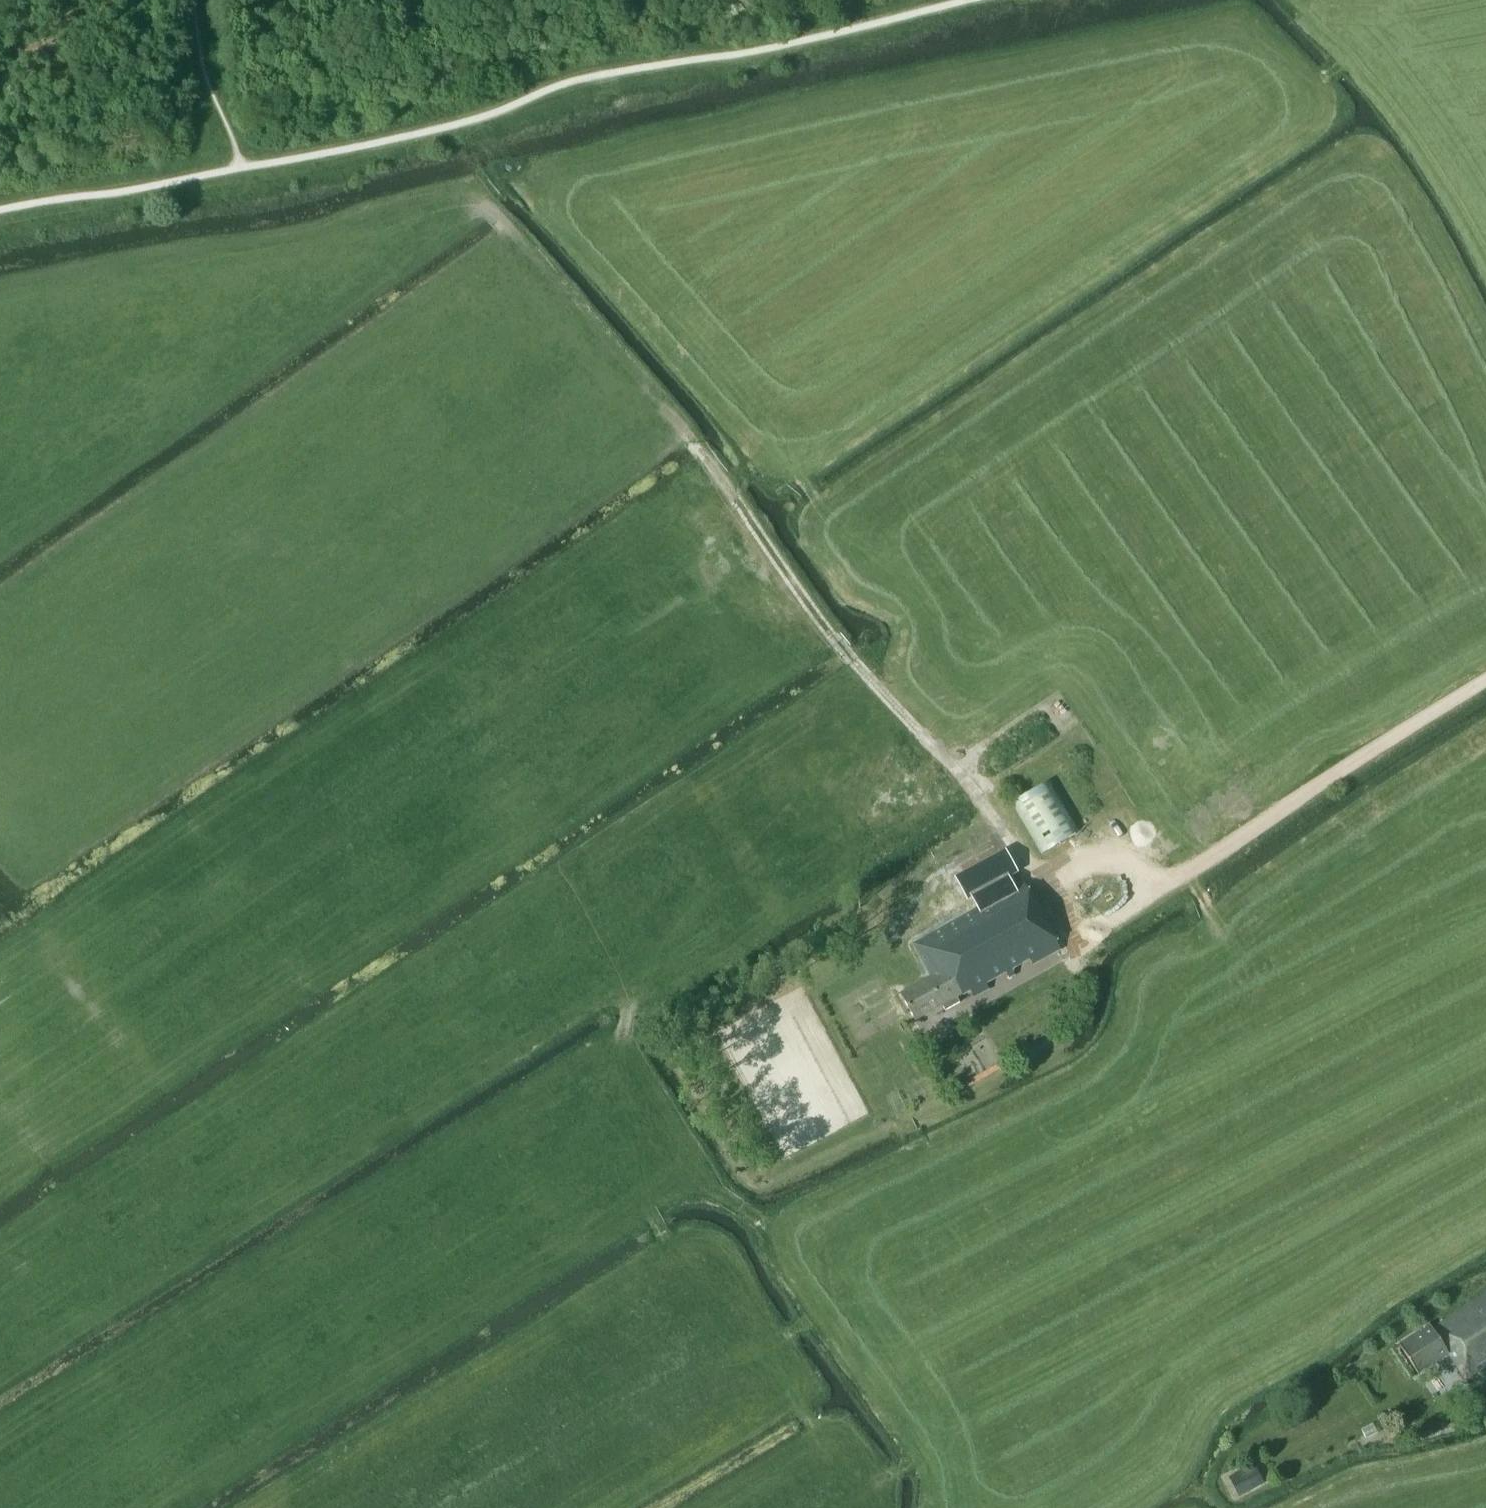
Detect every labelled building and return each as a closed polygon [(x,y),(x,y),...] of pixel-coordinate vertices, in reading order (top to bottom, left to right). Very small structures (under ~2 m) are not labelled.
[(1042,856),(1079,835),(1049,782),(1012,802),(1042,856)] [(1130,856),(1151,841),(1123,800),(1102,814),(1130,856)] [(1019,882),(1005,860),(951,891),(963,915),(913,944),(927,972),(934,973),(900,992),(913,1022),(943,1006),(945,1010),(959,1002),(957,997),(963,994),(973,991),(1060,944),(1022,880),(1019,882)] [(1485,1360),(1485,1297),(1435,1329),(1429,1319),(1415,1327),(1421,1335),(1403,1346),(1420,1375),(1450,1358),(1460,1376),(1485,1360)] [(1245,1468),(1229,1478),(1239,1497),(1255,1487),(1245,1468)]
